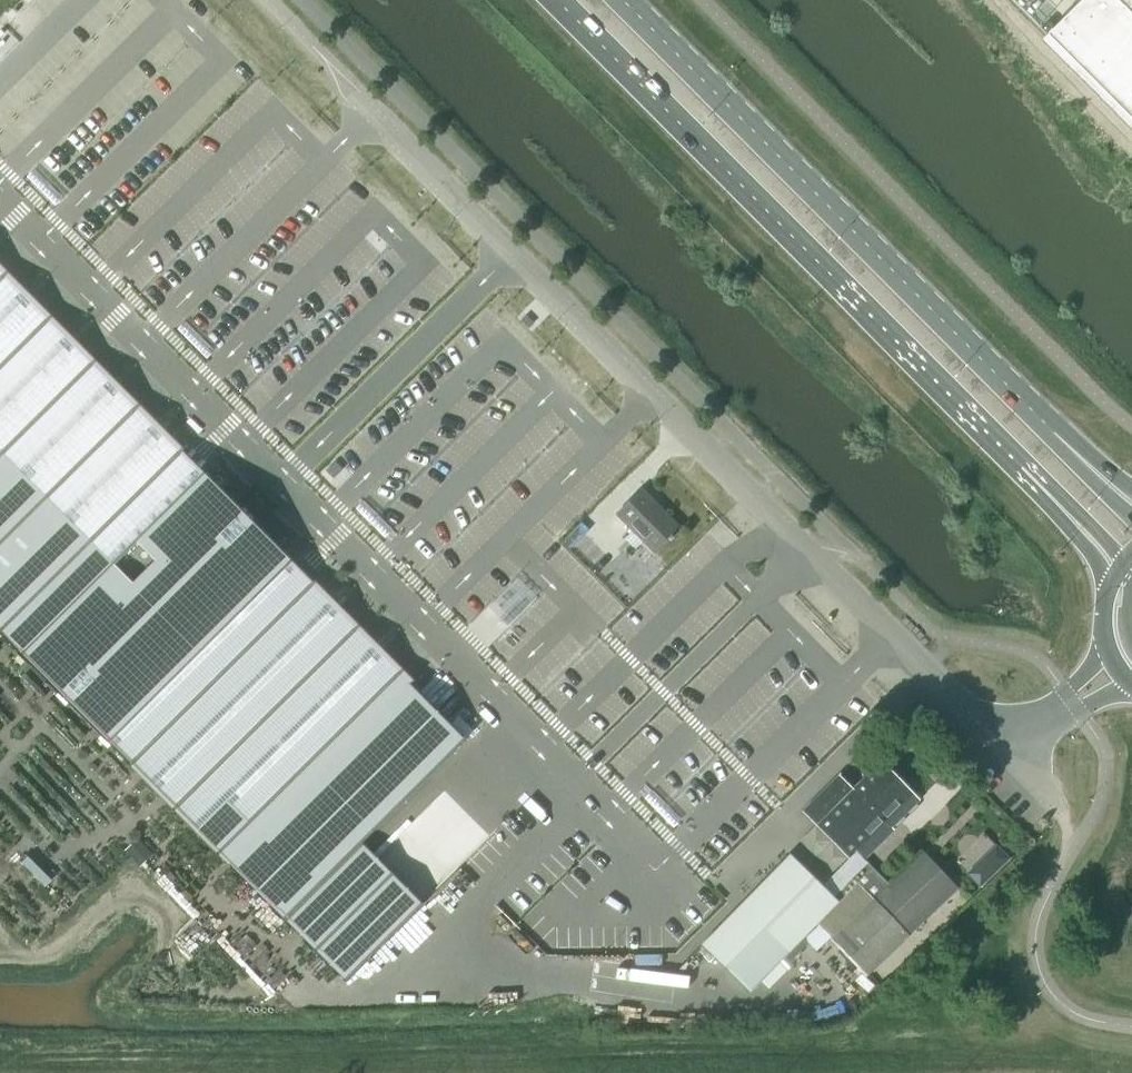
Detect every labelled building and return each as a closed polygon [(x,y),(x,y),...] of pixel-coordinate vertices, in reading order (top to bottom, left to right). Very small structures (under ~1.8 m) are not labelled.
[(1043,27),(1131,114),(1131,0),(1070,0),(1043,27)] [(411,684),(414,680),(409,675),(0,264),(0,632),(346,980),(423,903),(377,857),(362,842),(466,739),(411,684)] [(640,489),(615,514),(655,554),(680,528),(640,489)] [(881,761),(853,789),(839,776),(804,811),(849,857),(855,850),(864,859),(894,829),(892,827),(919,799),(913,793),(881,761)] [(124,849),(140,865),(153,852),(138,836),(124,849)] [(996,843),(966,873),(980,887),(1010,858),(996,843)] [(868,975),(897,947),(958,886),(923,851),(889,884),(864,859),(855,850),(849,857),(821,884),(790,853),(700,943),(749,992),(816,924),(819,926),(810,936),(820,946),(829,937),(868,975)] [(28,854),(21,861),(45,886),(52,879),(28,854)] [(950,928),(936,940),(945,950),(959,937),(950,928)]
